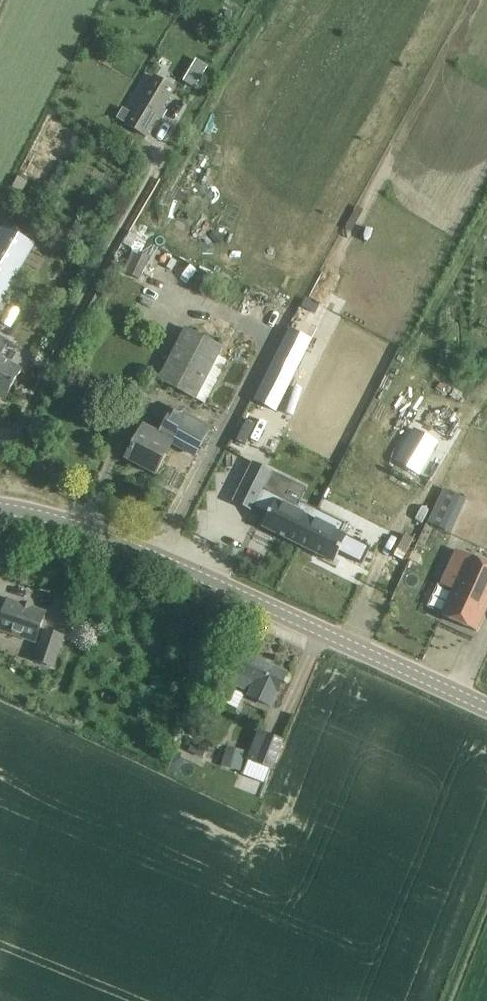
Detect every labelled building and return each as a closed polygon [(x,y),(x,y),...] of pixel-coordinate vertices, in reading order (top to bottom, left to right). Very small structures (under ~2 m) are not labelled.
[(146,138),(176,89),(153,74),(123,124),(146,138)] [(36,246),(3,227),(0,232),(0,307),(36,246)] [(150,257),(137,251),(127,273),(141,279),(150,257)] [(305,299),(302,307),(315,313),(319,306),(305,299)] [(186,329),(159,381),(197,401),(205,405),(238,340),(219,330),(213,343),(186,329)] [(312,341),(289,330),(254,401),(276,412),(312,341)] [(7,400),(23,372),(0,358),(9,343),(0,337),(0,396),(7,400)] [(145,427),(127,461),(156,476),(173,444),(182,449),(196,423),(171,410),(158,434),(145,427)] [(455,430),(441,424),(444,416),(426,410),(420,424),(433,429),(431,434),(450,441),(455,430)] [(418,474),(436,443),(415,430),(397,461),(418,474)] [(265,488),(272,473),(254,464),(235,504),(253,512),(256,508),(270,515),(263,529),(299,546),(317,509),(301,501),(298,505),(265,488)] [(450,514),(458,517),(466,501),(443,491),(428,524),(443,530),(450,514)] [(317,509),(299,546),(336,563),(340,553),(363,564),(372,546),(342,532),(346,523),(317,509)] [(444,617),(477,633),(486,611),(486,565),(457,551),(441,586),(455,592),(444,617)] [(37,642),(46,614),(32,609),(33,607),(23,603),(22,606),(8,601),(6,608),(0,606),(0,630),(37,642)] [(82,614),(90,617),(94,608),(85,605),(82,614)] [(53,667),(64,637),(46,631),(36,662),(53,667)] [(272,707),(286,674),(241,653),(232,673),(236,675),(232,685),(251,693),(250,697),(272,707)] [(261,767),(254,785),(265,789),(272,770),(273,770),(284,741),(258,731),(247,761),(261,767)] [(222,767),(241,772),(246,752),(227,747),(222,767)]
